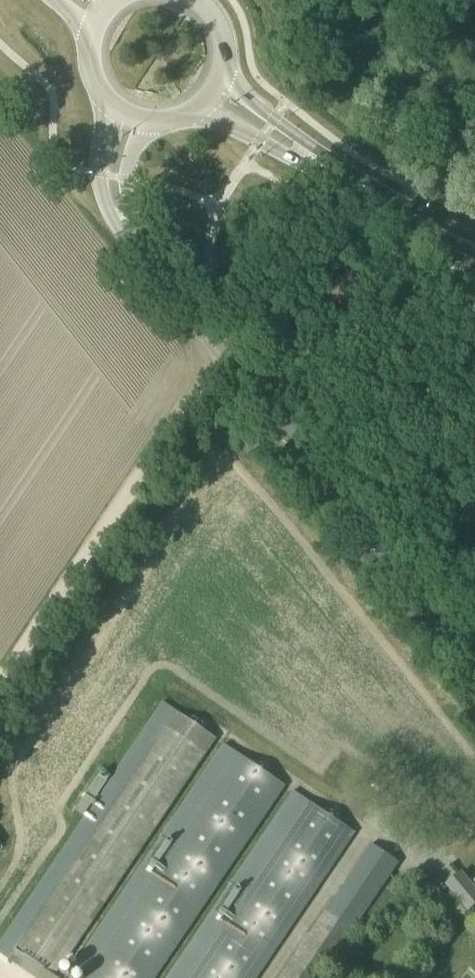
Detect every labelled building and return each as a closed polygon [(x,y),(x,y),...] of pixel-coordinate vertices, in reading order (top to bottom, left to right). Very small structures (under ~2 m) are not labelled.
[(249,443),(241,448),(247,457),(255,451),(249,443)] [(54,977),(216,738),(176,711),(15,950),(25,957),(18,966),(36,977),(56,977),(54,977)] [(160,970),(170,956),(286,786),(239,754),(87,977),(171,977),(160,970)] [(355,833),(308,801),(188,977),(257,977),(355,833)] [(389,878),(406,889),(415,884),(430,902),(447,888),(430,868),(405,882),(392,873),(399,863),(372,844),(281,977),(321,977),(389,878)] [(472,886),(461,874),(447,885),(468,910),(474,905),(474,883),(472,886)]
